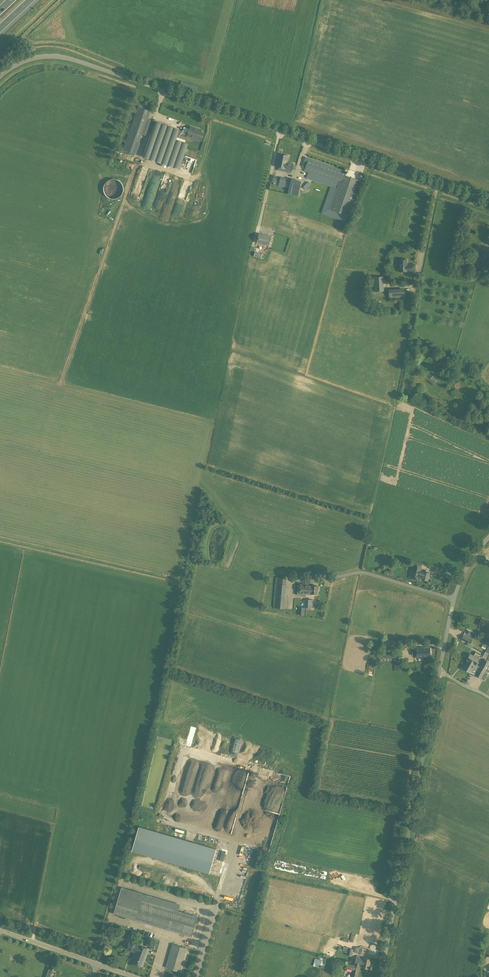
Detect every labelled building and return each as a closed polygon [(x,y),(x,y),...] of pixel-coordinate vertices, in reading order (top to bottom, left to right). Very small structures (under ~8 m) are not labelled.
[(138,106),(136,114),(123,149),(135,153),(140,138),(142,139),(149,119),(147,118),(150,110),(138,106)] [(167,164),(173,148),(179,150),(183,140),(186,141),(187,136),(201,141),(204,133),(197,130),(198,128),(191,126),(188,133),(179,130),(180,129),(156,121),(143,156),(167,164)] [(280,154),(277,166),(278,167),(286,168),(285,169),(288,170),(292,171),(294,163),(287,162),(288,156),(280,154)] [(304,161),(308,162),(305,171),(339,182),(329,209),(349,216),(361,181),(345,175),(347,171),(306,157),(304,161)] [(281,177),(278,186),(286,188),(289,188),(291,179),(281,177)] [(302,182),(291,179),(289,188),(288,194),(298,196),(302,182)] [(121,190),(121,188),(121,187),(120,185),(119,184),(118,183),(116,182),(114,181),(113,181),(111,181),(110,181),(108,182),(106,183),(105,184),(104,186),(103,187),(103,189),(103,191),(104,193),(104,194),(106,196),(107,197),(108,198),(110,199),(112,199),(114,199),(115,198),(117,197),(119,196),(120,195),(121,193),(121,192),(121,190)] [(269,246),(272,237),(259,234),(257,243),(269,246)] [(255,252),(254,256),(263,259),(264,255),(262,255),(264,249),(261,248),(259,253),(255,252)] [(487,263),(488,255),(488,250),(482,248),(481,253),(480,253),(478,261),(487,263)] [(465,258),(464,263),(473,265),(476,254),(472,253),(472,255),(465,253),(466,250),(462,249),(460,257),(465,258)] [(400,261),(400,267),(400,272),(408,272),(408,271),(416,270),(416,264),(408,264),(408,260),(400,261)] [(452,270),(459,271),(460,262),(454,261),(452,270)] [(382,277),(373,277),(374,291),(383,291),(382,277)] [(390,299),(405,298),(404,288),(389,289),(390,299)] [(434,374),(430,379),(435,383),(439,378),(434,374)] [(446,396),(451,393),(446,387),(442,391),(446,396)] [(412,573),(414,573),(413,577),(414,578),(414,579),(415,579),(416,579),(417,578),(417,577),(422,579),(428,580),(430,573),(424,572),(420,571),(421,567),(414,566),(412,573)] [(274,608),(284,609),(287,579),(276,578),(276,583),(274,608)] [(299,593),(312,594),(317,594),(318,586),(313,586),(313,584),(300,583),(299,593)] [(465,632),(464,635),(463,635),(461,639),(468,643),(469,642),(471,644),(475,636),(470,633),(469,634),(465,632)] [(430,647),(423,648),(423,647),(416,647),(416,658),(424,658),(424,657),(430,657),(430,647)] [(380,653),(380,662),(397,661),(397,652),(380,653)] [(479,658),(481,654),(476,652),(474,656),(470,654),(467,660),(463,668),(475,675),(480,678),(480,679),(483,681),(488,671),(488,662),(484,659),(480,667),(475,665),(479,658)] [(250,764),(248,770),(257,773),(259,767),(250,764)] [(217,849),(139,826),(132,851),(209,873),(217,849)] [(192,936),(198,916),(179,910),(180,904),(122,887),(114,913),(192,936)] [(149,948),(129,942),(127,949),(136,952),(133,963),(142,966),(145,958),(149,948)] [(188,948),(172,944),(165,967),(181,972),(188,948)] [(347,955),(352,956),(354,949),(346,947),(345,951),(347,952),(347,955)] [(347,968),(346,970),(352,972),(351,976),(353,976),(357,976),(360,966),(362,967),(369,969),(371,960),(364,958),(356,956),(354,965),(348,963),(347,968)] [(314,963),(313,966),(320,967),(320,968),(324,969),(326,964),(323,963),(324,960),(317,959),(316,963),(314,963)]
